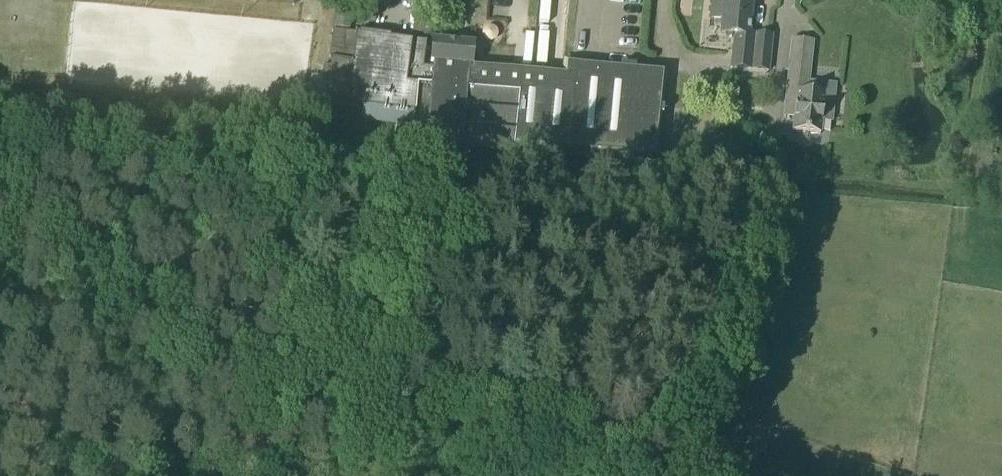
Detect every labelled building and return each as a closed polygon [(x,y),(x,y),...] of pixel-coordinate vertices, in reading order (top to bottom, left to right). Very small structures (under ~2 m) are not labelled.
[(429,0),(427,0),(419,0),(415,32),(424,33),(429,0)] [(751,6),(712,2),(710,19),(722,20),(721,35),(734,36),(733,48),(752,50),(750,71),(768,73),(770,51),(753,50),(754,36),(748,35),(751,6)] [(350,9),(337,7),(334,29),(347,31),(350,9)] [(655,163),(655,161),(664,71),(574,63),(572,75),(485,67),(485,68),(470,67),(471,48),(431,44),(429,64),(431,64),(431,69),(422,68),(424,43),(354,36),(354,38),(330,36),(327,63),(329,63),(328,71),(322,71),(321,84),(325,84),(324,85),(327,86),(325,107),(399,114),(398,125),(411,127),(410,142),(461,147),(461,146),(655,163)] [(833,86),(806,83),(808,68),(788,65),(783,105),(793,106),(790,132),(818,135),(819,122),(829,123),(833,86)]
